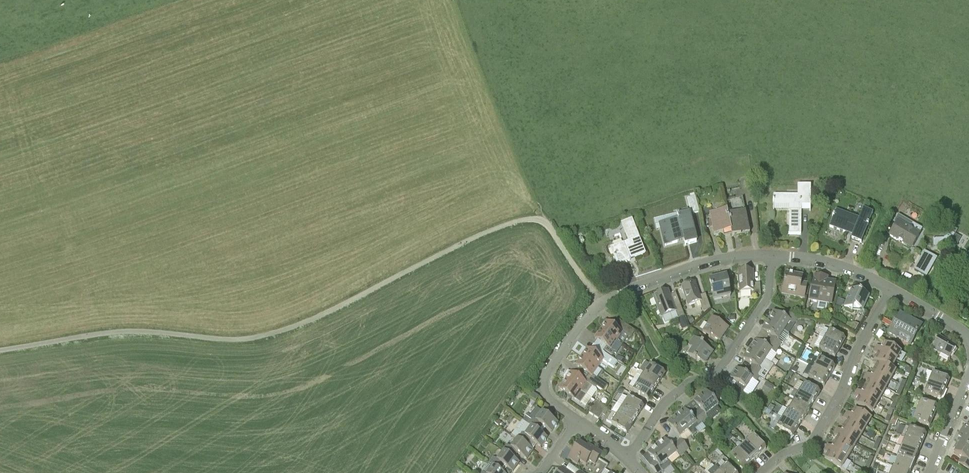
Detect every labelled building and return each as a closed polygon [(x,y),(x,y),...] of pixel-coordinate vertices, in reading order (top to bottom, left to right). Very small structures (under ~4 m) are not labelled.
[(773,195),(773,205),(790,205),(790,210),(789,234),(788,234),(801,234),(801,211),(801,205),(810,205),(810,186),(801,186),(801,195),(797,195),(773,195)] [(699,212),(698,205),(695,196),(690,197),(688,198),(692,214),(699,212)] [(729,201),(726,201),(728,210),(727,210),(728,215),(732,237),(750,233),(745,212),(743,199),(742,198),(741,198),(735,200),(734,197),(728,198),(729,201)] [(678,219),(660,223),(661,230),(665,245),(666,245),(677,242),(677,243),(680,242),(684,241),(685,246),(689,245),(689,244),(696,242),(689,214),(689,213),(688,209),(676,212),(677,216),(678,219)] [(732,237),(728,215),(727,210),(709,214),(714,236),(731,232),(732,237)] [(860,242),(872,214),(863,211),(859,220),(846,214),(844,219),(834,215),(830,227),(847,234),(848,231),(854,233),(851,240),(861,243),(860,242)] [(897,224),(890,236),(911,248),(919,236),(909,230),(906,228),(909,222),(898,215),(894,222),(897,224)] [(645,254),(639,238),(632,219),(621,223),(629,242),(611,248),(618,266),(630,261),(629,258),(634,256),(635,258),(645,254)] [(955,235),(949,231),(948,231),(946,236),(944,239),(933,239),(933,247),(949,247),(952,240),(955,235)] [(573,235),(566,238),(569,244),(576,240),(573,235)] [(955,246),(960,238),(956,236),(951,244),(955,246)] [(937,259),(924,252),(913,271),(926,279),(937,259)] [(885,263),(882,270),(894,275),(897,268),(885,263)] [(751,292),(752,297),(760,296),(760,284),(754,284),(753,271),(738,272),(740,292),(751,292)] [(782,294),(805,299),(807,285),(801,284),(802,276),(787,273),(782,294)] [(714,300),(730,297),(726,276),(710,279),(714,300)] [(814,276),(809,300),(818,302),(817,310),(826,312),(828,304),(831,305),(835,283),(827,282),(822,280),(823,277),(814,276)] [(705,294),(700,296),(695,283),(693,283),(692,282),(690,282),(688,282),(686,284),(686,286),(681,288),(688,306),(700,302),(703,312),(711,309),(705,294)] [(852,312),(854,307),(862,311),(869,297),(848,288),(848,289),(852,291),(844,308),(852,312)] [(679,303),(673,305),(668,291),(653,297),(661,317),(662,317),(665,323),(678,318),(678,319),(685,317),(679,303)] [(835,305),(840,307),(842,306),(844,300),(838,298),(835,305)] [(774,311),(768,321),(784,331),(784,332),(789,334),(794,325),(797,320),(787,313),(783,318),(774,311)] [(900,313),(888,333),(897,338),(899,334),(912,342),(922,326),(900,313)] [(710,337),(711,336),(720,342),(729,329),(712,318),(703,332),(710,337)] [(624,324),(619,330),(607,321),(601,330),(616,341),(622,333),(630,338),(635,332),(624,324)] [(768,321),(762,330),(771,336),(768,341),(778,348),(782,343),(783,344),(789,335),(789,334),(784,332),(784,331),(768,321)] [(845,328),(854,333),(858,325),(855,323),(847,324),(845,328)] [(824,328),(819,337),(824,340),(840,349),(845,340),(829,331),(824,328)] [(601,330),(595,338),(597,340),(606,346),(603,351),(604,352),(605,351),(612,355),(615,352),(611,349),(616,341),(601,330)] [(875,338),(880,341),(884,334),(879,331),(875,338)] [(819,337),(814,346),(819,349),(835,358),(840,349),(824,340),(819,337)] [(932,350),(949,360),(957,347),(940,337),(932,350)] [(713,353),(703,346),(704,345),(694,339),(689,347),(692,350),(688,357),(696,362),(697,360),(705,366),(713,353)] [(768,341),(764,346),(755,340),(749,349),(765,360),(771,351),(775,353),(778,348),(768,341)] [(877,346),(875,349),(896,361),(901,352),(894,349),(884,343),(881,348),(877,346)] [(588,348),(582,357),(597,368),(603,360),(613,368),(617,362),(604,352),(600,357),(588,348)] [(749,349),(743,359),(752,365),(749,370),(752,372),(759,377),(763,372),(764,370),(768,372),(769,373),(774,366),(772,365),(771,364),(769,362),(765,360),(749,349)] [(892,369),(896,361),(875,349),(873,353),(877,355),(874,360),(892,369)] [(615,359),(623,365),(626,361),(617,355),(615,359)] [(592,375),(597,368),(582,357),(576,365),(589,374),(586,379),(588,381),(596,387),(604,392),(608,386),(592,375)] [(813,368),(829,377),(834,368),(819,359),(813,368)] [(896,371),(892,369),(874,360),(872,363),(876,365),(874,370),(891,380),(896,371)] [(645,362),(640,371),(641,371),(642,372),(644,373),(644,374),(659,383),(665,374),(664,374),(666,371),(667,371),(660,367),(658,370),(650,365),(645,362)] [(824,386),(829,377),(813,368),(808,377),(824,386)] [(736,369),(730,378),(738,383),(734,388),(742,394),(752,379),(756,382),(759,377),(752,372),(749,370),(745,375),(736,369)] [(886,388),(891,380),(874,370),(871,376),(867,374),(865,377),(886,388)] [(567,371),(563,377),(565,380),(581,391),(586,395),(591,399),(592,399),(597,391),(595,388),(596,387),(588,381),(587,383),(580,378),(571,372),(567,371)] [(639,382),(654,392),(659,383),(644,374),(644,373),(641,371),(638,376),(641,378),(639,382)] [(927,371),(923,381),(928,383),(945,390),(949,380),(932,373),(927,371)] [(790,372),(787,375),(785,379),(787,380),(790,377),(791,378),(793,374),(790,372)] [(881,397),(886,388),(865,377),(863,380),(867,382),(864,387),(881,397)] [(581,404),(586,395),(565,380),(559,389),(581,404)] [(648,401),(654,392),(639,382),(633,391),(648,401)] [(941,400),(945,390),(928,383),(924,393),(941,400)] [(767,384),(762,390),(768,394),(773,388),(767,384)] [(799,393),(814,402),(820,393),(804,384),(799,393)] [(901,392),(904,387),(898,384),(897,384),(895,390),(901,392)] [(877,405),(881,397),(864,387),(861,393),(857,390),(856,394),(877,405)] [(700,410),(696,414),(704,423),(709,420),(706,416),(718,406),(706,391),(693,401),(700,410)] [(530,397),(535,401),(539,397),(533,392),(530,397)] [(809,410),(814,402),(799,393),(793,402),(809,412),(809,411),(809,410)] [(872,414),(877,405),(856,394),(854,397),(858,399),(855,405),(872,414)] [(622,395),(617,403),(623,407),(638,417),(644,408),(628,398),(628,399),(622,395)] [(589,413),(593,415),(601,404),(596,400),(588,412),(589,413)] [(916,411),(933,418),(937,408),(921,401),(916,411)] [(803,420),(809,412),(793,402),(793,403),(789,410),(788,410),(803,420)] [(617,403),(611,412),(612,412),(617,416),(632,425),(638,417),(623,407),(617,403)] [(599,419),(607,408),(601,404),(593,415),(599,419)] [(523,421),(526,423),(527,424),(531,427),(538,432),(538,431),(542,426),(546,429),(551,433),(558,423),(542,412),(542,411),(536,407),(530,416),(535,420),(535,421),(534,422),(530,420),(526,417),(523,421)] [(696,414),(691,417),(684,409),(676,416),(688,431),(693,437),(698,433),(696,430),(704,423),(696,414)] [(866,428),(871,420),(854,409),(851,415),(847,413),(845,416),(866,428)] [(803,421),(803,420),(788,410),(782,419),(797,429),(802,421),(803,421)] [(929,427),(933,418),(916,411),(912,420),(929,427)] [(612,412),(606,421),(611,425),(617,428),(626,434),(632,425),(617,416),(612,412)] [(679,438),(688,431),(676,416),(667,423),(679,438)] [(861,437),(866,428),(845,416),(844,419),(847,421),(844,426),(861,437)] [(782,419),(777,428),(784,433),(783,436),(787,438),(790,440),(792,438),(793,436),(797,429),(782,419)] [(515,431),(512,435),(517,438),(517,439),(518,439),(527,446),(528,446),(531,441),(537,445),(540,447),(547,438),(541,433),(538,431),(538,432),(531,427),(527,424),(526,423),(519,433),(515,431)] [(968,424),(966,429),(963,427),(961,432),(968,437),(968,424)] [(856,445),(861,437),(844,426),(841,431),(837,429),(835,432),(856,445)] [(909,428),(906,427),(902,436),(905,438),(922,445),(926,435),(909,428)] [(851,453),(856,445),(835,432),(834,435),(838,437),(834,443),(851,453)] [(958,442),(968,449),(968,437),(961,432),(958,436),(960,438),(958,442)] [(746,443),(758,456),(766,449),(754,436),(746,443)] [(918,454),(922,445),(905,438),(901,447),(918,454)] [(533,450),(528,446),(527,446),(518,439),(517,439),(511,448),(507,445),(503,451),(503,452),(504,452),(513,459),(513,458),(517,453),(526,460),(533,450)] [(679,457),(684,453),(676,443),(671,447),(664,439),(656,446),(668,461),(676,454),(679,457)] [(689,449),(684,443),(681,439),(676,443),(684,453),(686,451),(689,449)] [(954,453),(962,458),(959,463),(968,469),(968,449),(958,442),(955,447),(957,448),(954,453)] [(750,463),(758,456),(746,443),(738,450),(750,463)] [(846,461),(851,453),(834,443),(831,448),(828,445),(826,449),(846,461)] [(602,455),(591,448),(589,451),(579,444),(571,455),(586,466),(589,461),(595,465),(597,466),(592,472),(603,472),(608,465),(599,459),(602,455)] [(668,461),(656,446),(647,453),(654,461),(650,465),(656,472),(660,472),(662,471),(659,468),(668,461)] [(914,463),(918,454),(901,447),(897,457),(914,464),(915,463),(914,463)] [(826,449),(824,452),(828,454),(825,459),(824,459),(841,469),(846,472),(851,464),(846,461),(826,449)] [(742,470),(750,463),(738,450),(730,457),(742,470)] [(519,463),(513,458),(513,459),(504,452),(503,452),(497,460),(493,457),(489,464),(493,467),(493,466),(500,471),(504,465),(512,472),(519,463)] [(914,464),(897,457),(897,458),(894,466),(893,466),(908,472),(910,472),(914,464)] [(482,472),(503,472),(500,471),(493,466),(493,467),(489,464),(483,472),(482,472)] [(719,472),(734,472),(726,465),(719,472)]
